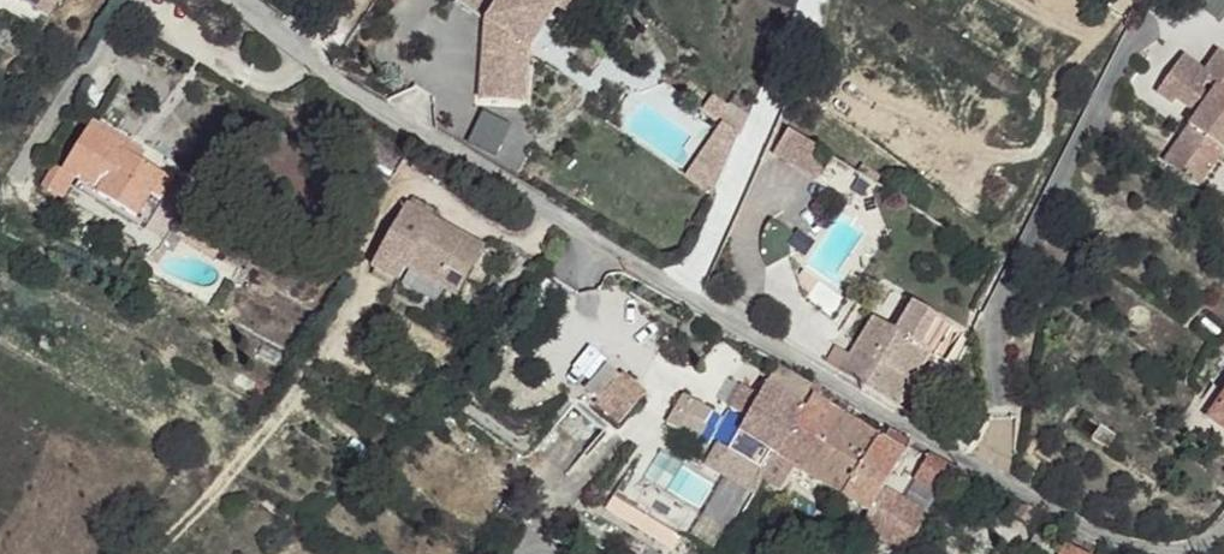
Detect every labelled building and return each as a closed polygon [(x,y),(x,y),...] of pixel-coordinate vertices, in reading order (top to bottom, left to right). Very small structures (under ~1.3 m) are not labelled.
[(43,27),(61,0),(3,0),(43,27)] [(480,27),(501,42),(488,61),(477,60),(474,105),(504,108),(506,86),(520,87),(522,56),(550,14),(560,21),(574,0),(498,0),(480,27)] [(1188,1),(1219,18),(1223,10),(1223,0),(1189,0),(1188,1)] [(501,42),(480,27),(477,60),(488,61),(501,42)] [(1218,58),(1204,77),(1182,63),(1157,100),(1173,111),(1177,105),(1199,120),(1166,169),(1200,192),(1223,158),(1223,62),(1218,58)] [(519,109),(520,87),(506,86),(504,108),(519,109)] [(481,112),(468,139),(495,152),(508,124),(481,112)] [(730,140),(715,129),(677,182),(703,201),(730,140)] [(123,158),(86,132),(60,176),(103,202),(98,211),(130,231),(143,204),(155,211),(165,193),(119,164),(123,158)] [(770,161),(852,195),(864,167),(781,133),(770,161)] [(176,175),(131,146),(123,158),(119,164),(165,193),(176,175)] [(482,254),(403,211),(369,273),(397,288),(404,275),(456,302),(482,254)] [(941,327),(915,309),(901,331),(928,348),(941,327)] [(928,348),(901,331),(899,337),(873,323),(840,375),(896,410),(928,358),(925,355),(928,348)] [(615,376),(589,406),(612,425),(637,395),(615,376)] [(1201,412),(1205,417),(1223,430),(1223,382),(1201,412)] [(785,429),(797,410),(789,404),(758,387),(752,397),(733,388),(721,409),(739,419),(720,452),(753,471),(758,462),(765,450),(771,454),(785,429)] [(694,438),(709,407),(677,392),(662,422),(694,438)] [(872,434),(808,396),(797,410),(785,429),(819,449),(826,435),(857,456),(872,434)] [(1201,412),(1190,404),(1177,422),(1193,433),(1205,417),(1201,412)] [(1095,428),(1078,417),(1069,429),(1087,441),(1095,428)] [(877,436),(872,434),(857,456),(835,493),(862,509),(855,520),(900,547),(920,512),(876,486),(903,441),(881,427),(877,436)] [(785,429),(771,454),(790,467),(835,493),(857,456),(826,435),(819,449),(785,429)] [(765,450),(758,462),(784,477),(790,467),(771,454),(765,450)] [(953,473),(922,456),(908,481),(939,498),(953,473)] [(1026,514),(1011,505),(1007,516),(1019,527),(1026,514)]
